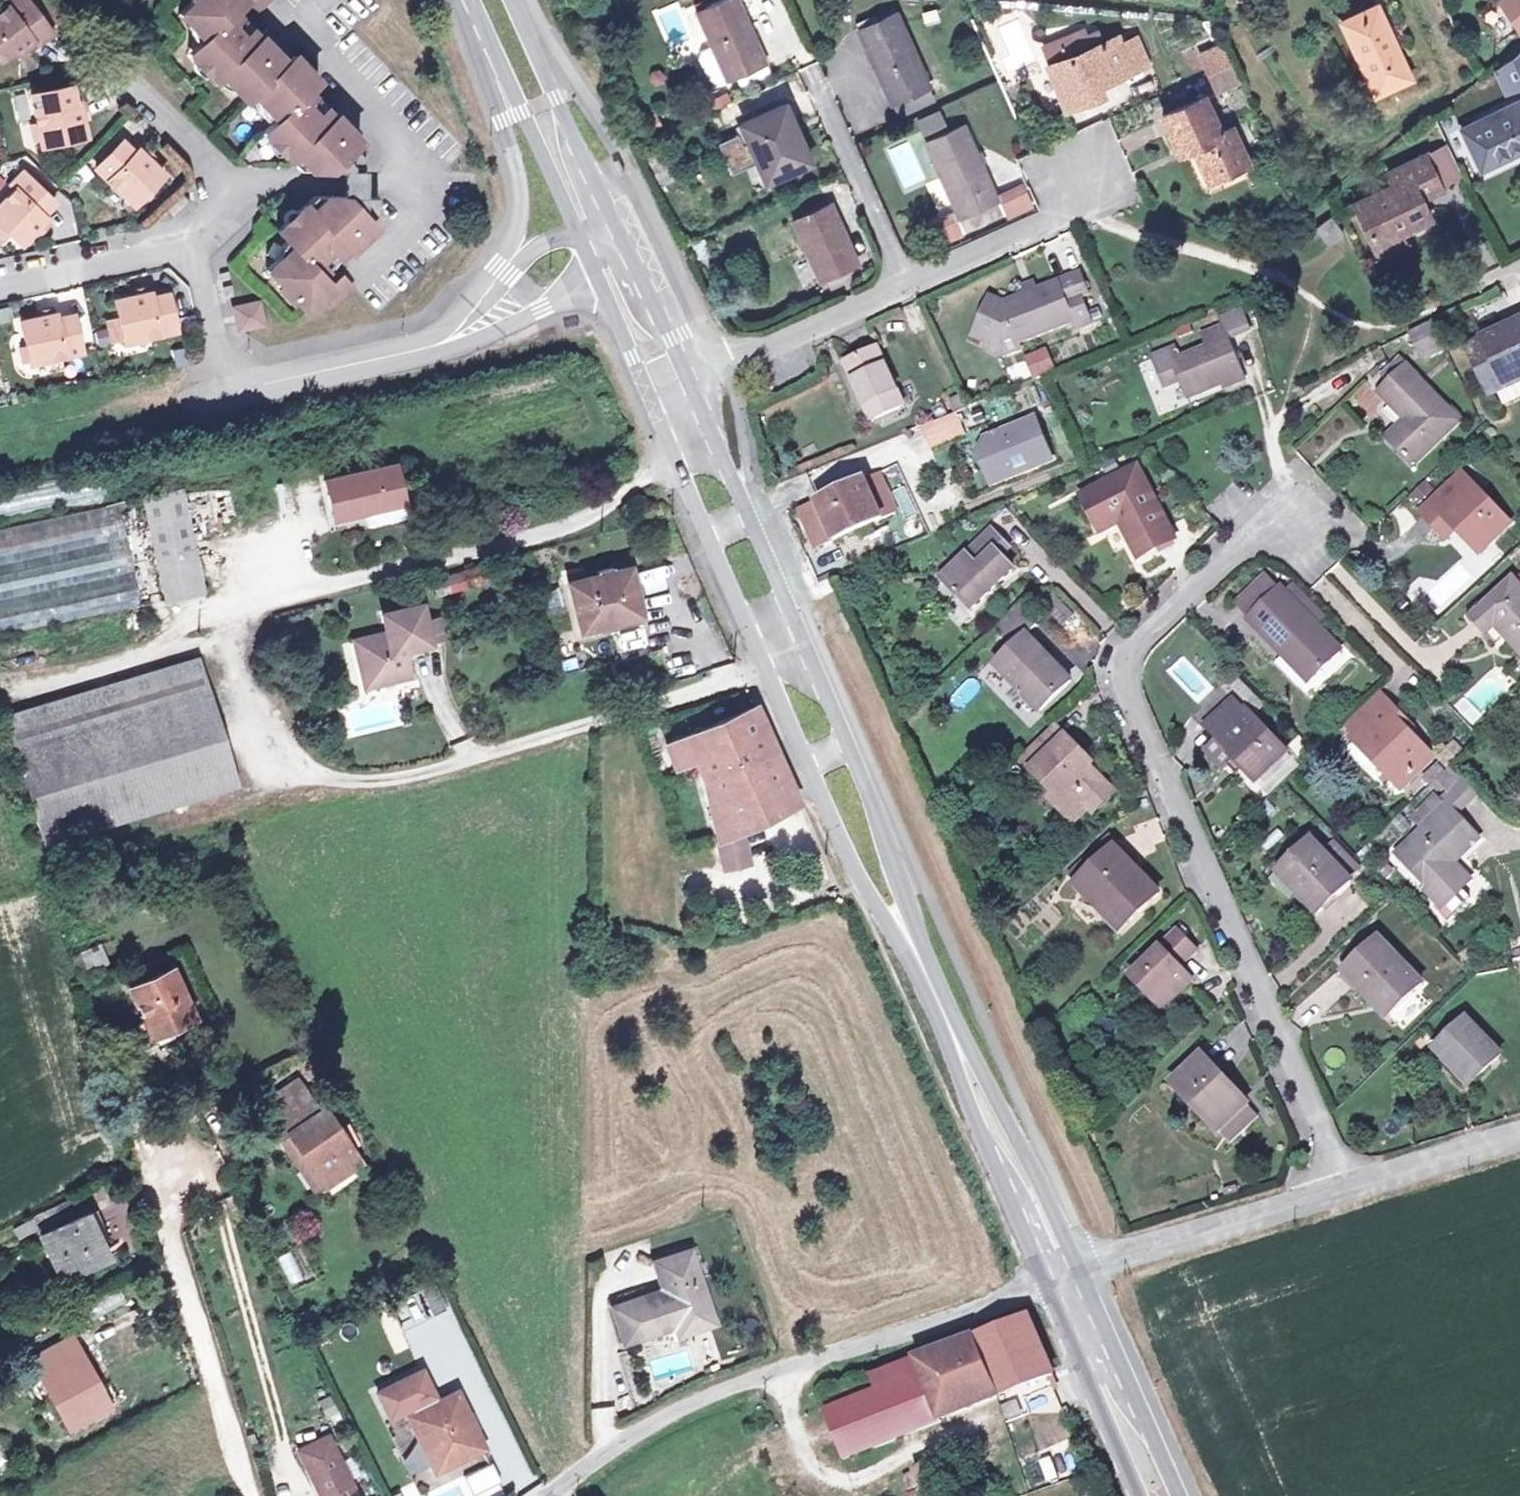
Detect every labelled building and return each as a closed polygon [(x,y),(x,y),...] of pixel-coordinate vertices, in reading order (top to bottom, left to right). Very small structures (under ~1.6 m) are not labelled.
[(7,46),(10,50),(29,36),(32,40),(45,31),(23,0),(0,0),(0,51),(7,46)] [(231,9),(241,0),(187,0),(175,11),(198,36),(190,43),(209,64),(203,71),(213,81),(219,75),(242,99),(249,93),(272,117),(259,129),(285,158),(292,152),(299,159),(334,161),(355,161),(358,157),(364,148),(352,136),(355,133),(334,111),(331,114),(314,130),(289,103),(306,87),(315,78),(266,26),(256,35),(240,51),(221,30),(227,24),(222,18),(231,9)] [(254,11),(265,0),(244,0),(254,11)] [(779,63),(754,0),(743,0),(711,13),(724,47),(737,78),(738,80),(779,63)] [(1516,25),(1519,22),(1519,0),(1495,0),(1516,25)] [(1367,89),(1400,74),(1367,2),(1333,17),(1367,89)] [(240,51),(256,35),(231,9),(222,18),(227,24),(221,30),(240,51)] [(936,85),(939,84),(906,9),(868,25),(900,100),(903,99),(936,85)] [(1055,66),(1069,99),(1089,90),(1093,100),(1111,92),(1105,78),(1118,72),(1121,77),(1153,63),(1143,38),(1128,45),(1125,36),(1109,43),(1105,34),(1093,38),(1091,32),(1051,49),(1058,65),(1055,66)] [(209,64),(190,43),(183,50),(203,71),(209,64)] [(1208,51),(1216,70),(1233,62),(1225,43),(1208,51)] [(737,78),(724,47),(714,52),(711,58),(720,79),(726,82),(737,78)] [(1519,86),(1519,50),(1498,66),(1509,91),(1519,86)] [(1233,62),(1216,70),(1225,90),(1242,83),(1233,62)] [(814,63),(798,70),(807,91),(823,84),(814,63)] [(67,81),(28,88),(39,140),(83,130),(76,97),(70,98),(67,81)] [(936,85),(903,99),(909,112),(941,98),(936,85)] [(314,130),(331,114),(318,100),(306,87),(289,103),(314,130)] [(1089,90),(1069,99),(1073,108),(1093,100),(1089,90)] [(1479,169),(1519,149),(1519,99),(1519,98),(1459,127),(1479,169)] [(1209,177),(1248,160),(1234,127),(1221,132),(1207,99),(1167,115),(1182,150),(1195,144),(1209,177)] [(764,145),(767,143),(773,158),(781,177),(823,159),(799,101),(754,120),(762,139),(764,145)] [(947,105),(925,115),(931,129),(953,119),(947,105)] [(971,120),(932,137),(971,226),(986,219),(981,206),(1003,196),(971,120)] [(764,145),(762,139),(755,141),(750,130),(730,139),(743,170),(773,158),(767,143),(764,145)] [(132,198),(161,168),(136,143),(132,147),(120,135),(94,161),(132,198)] [(1427,157),(1443,190),(1466,178),(1450,145),(1427,157)] [(1431,196),(1443,190),(1427,157),(1393,173),(1398,182),(1356,203),(1375,245),(1429,218),(1417,193),(1427,188),(1431,196)] [(334,161),(333,198),(357,200),(355,161),(334,161)] [(0,196),(0,219),(18,238),(43,212),(39,208),(51,196),(21,166),(8,177),(14,183),(0,196)] [(1031,185),(1006,197),(1013,212),(1038,200),(1031,185)] [(1009,209),(1003,196),(981,206),(986,219),(1009,209)] [(333,233),(344,246),(347,249),(375,224),(372,220),(383,212),(370,201),(357,200),(333,198),(319,199),(308,208),(304,204),(275,229),(289,245),(265,267),(303,309),(322,292),(332,303),(353,285),(348,279),(341,271),(328,283),(316,270),(305,257),(333,233)] [(839,285),(856,278),(852,268),(865,263),(840,201),(804,216),(829,277),(835,275),(839,285)] [(960,214),(941,222),(948,237),(966,230),(960,214)] [(1351,234),(1333,215),(1321,226),(1339,245),(1351,234)] [(305,257),(316,270),(340,250),(344,246),(333,233),(305,257)] [(1079,327),(1094,322),(1085,296),(1092,293),(1085,273),(1041,289),(1031,293),(1009,301),(994,296),(979,330),(992,336),(1018,327),(1023,341),(1077,321),(1079,327)] [(1029,286),(1031,293),(1041,289),(1039,282),(1029,286)] [(148,287),(115,293),(124,335),(175,325),(167,288),(149,291),(148,287)] [(260,299),(236,305),(241,326),(265,320),(260,299)] [(53,306),(19,314),(28,357),(80,345),(72,309),(54,312),(53,306)] [(1217,320),(1221,328),(1222,328),(1227,341),(1248,332),(1240,311),(1217,320)] [(1519,372),(1519,317),(1469,341),(1490,386),(1519,372)] [(1418,360),(1443,350),(1432,320),(1407,329),(1418,360)] [(95,326),(97,347),(121,344),(119,324),(95,326)] [(1018,327),(992,336),(988,346),(1007,354),(1024,347),(1023,341),(1018,327)] [(1186,400),(1242,378),(1227,341),(1222,328),(1221,328),(1201,336),(1206,348),(1177,360),(1171,362),(1178,381),(1186,400)] [(878,414),(911,401),(888,345),(856,358),(878,414)] [(1049,350),(1030,358),(1037,375),(1056,367),(1049,350)] [(1163,387),(1178,381),(1171,362),(1177,360),(1174,351),(1152,359),(1163,387)] [(1382,376),(1391,386),(1408,370),(1399,360),(1382,376)] [(1461,425),(1408,370),(1391,386),(1382,394),(1413,426),(1391,446),(1415,472),(1461,425)] [(1499,401),(1519,398),(1519,384),(1498,387),(1499,401)] [(929,450),(962,437),(953,416),(922,429),(929,450)] [(983,442),(977,454),(990,486),(1049,463),(1033,420),(983,442)] [(402,494),(393,461),(322,479),(332,518),(369,509),(368,503),(402,494)] [(1083,494),(1099,530),(1121,520),(1137,555),(1172,539),(1139,468),(1083,494)] [(898,471),(887,475),(895,496),(906,492),(898,471)] [(1420,514),(1435,529),(1446,518),(1481,551),(1512,521),(1463,471),(1420,514)] [(833,543),(895,515),(878,476),(862,484),(860,480),(814,503),(833,543)] [(146,502),(168,602),(207,593),(184,493),(146,502)] [(833,543),(814,503),(794,511),(812,553),(833,543)] [(142,603),(119,505),(0,532),(0,636),(142,603)] [(939,581),(970,613),(1015,569),(996,550),(1005,541),(992,528),(939,581)] [(492,558),(456,567),(461,586),(497,577),(492,558)] [(612,570),(610,562),(592,567),(594,575),(569,581),(580,626),(636,612),(625,567),(612,570)] [(433,593),(461,586),(456,567),(442,570),(428,574),(433,593)] [(1514,582),(1484,614),(1509,638),(1519,649),(1519,587),(1514,582)] [(1285,661),(1290,657),(1314,682),(1344,654),(1284,591),(1250,624),(1285,661)] [(399,648),(426,641),(421,618),(417,602),(378,612),(383,632),(351,639),(361,680),(404,669),(399,648)] [(1509,638),(1484,614),(1475,623),(1501,647),(1509,638)] [(421,618),(426,641),(439,638),(434,615),(421,618)] [(995,669),(1039,715),(1071,684),(1027,638),(995,669)] [(1285,661),(1278,668),(1303,694),(1314,682),(1290,657),(1285,661)] [(11,747),(204,692),(195,661),(3,717),(11,747)] [(405,674),(404,669),(361,680),(362,684),(405,674)] [(233,788),(204,692),(11,747),(39,843),(233,788)] [(1349,727),(1358,736),(1385,709),(1376,700),(1349,727)] [(751,702),(664,741),(674,764),(693,755),(704,773),(724,865),(748,858),(740,824),(765,813),(747,755),(770,744),(751,702)] [(1243,763),(1240,766),(1260,788),(1291,758),(1249,713),(1246,715),(1235,704),(1209,728),(1243,763)] [(1400,718),(1388,707),(1385,709),(1358,736),(1355,739),(1359,743),(1379,763),(1377,766),(1378,766),(1402,790),(1433,759),(1396,722),(1400,718)] [(1047,790),(1054,783),(1064,793),(1051,805),(1073,828),(1093,809),(1098,814),(1113,800),(1075,762),(1082,754),(1057,727),(1021,762),(1047,790)] [(1212,738),(1201,747),(1218,766),(1229,757),(1212,738)] [(1379,763),(1359,743),(1351,751),(1351,755),(1370,774),(1378,766),(1377,766),(1379,763)] [(770,744),(747,755),(765,813),(795,799),(770,744)] [(1443,760),(1452,770),(1465,758),(1456,748),(1443,760)] [(1467,788),(1445,808),(1459,822),(1480,802),(1467,788)] [(1456,869),(1481,846),(1459,822),(1445,808),(1423,830),(1430,838),(1403,863),(1430,891),(1428,894),(1443,909),(1462,892),(1462,876),(1456,869)] [(1321,921),(1354,889),(1350,886),(1359,877),(1335,853),(1327,861),(1313,847),(1280,878),(1321,921)] [(1104,915),(1109,911),(1125,928),(1160,894),(1118,849),(1078,887),(1104,915)] [(1470,884),(1462,876),(1462,892),(1470,884)] [(1134,979),(1157,1002),(1171,989),(1178,997),(1194,983),(1174,962),(1181,956),(1185,962),(1197,951),(1181,934),(1134,979)] [(1390,1025),(1423,994),(1379,947),(1346,979),(1390,1025)] [(132,986),(153,1032),(194,1013),(173,967),(132,986)] [(1171,989),(1157,1002),(1164,1011),(1178,997),(1171,989)] [(1435,1044),(1469,1080),(1500,1051),(1466,1015),(1435,1044)] [(1222,1133),(1250,1107),(1205,1059),(1176,1086),(1222,1133)] [(293,1128),(328,1179),(361,1156),(324,1103),(319,1107),(297,1074),(267,1095),(277,1109),(270,1114),(284,1134),(293,1128)] [(293,1128),(284,1134),(319,1185),(328,1179),(293,1128)] [(122,1219),(109,1193),(40,1226),(59,1265),(114,1239),(108,1226),(122,1219)] [(70,1194),(46,1207),(50,1216),(75,1204),(70,1194)] [(27,1225),(40,1218),(34,1209),(17,1218),(22,1228),(27,1225)] [(665,1288),(613,1303),(623,1339),(675,1324),(685,1321),(688,1330),(714,1323),(693,1249),(667,1256),(675,1285),(665,1288)] [(667,1256),(657,1260),(665,1288),(675,1285),(667,1256)] [(421,1293),(433,1315),(447,1307),(435,1286),(421,1293)] [(918,1357),(942,1415),(943,1418),(1056,1373),(1030,1312),(918,1357)] [(685,1321),(675,1324),(678,1333),(688,1330),(685,1321)] [(31,1356),(69,1424),(109,1400),(73,1333),(31,1356)] [(942,1415),(918,1357),(884,1370),(907,1429),(942,1415)] [(413,1410),(440,1460),(463,1448),(466,1453),(491,1439),(462,1384),(442,1395),(426,1364),(382,1387),(395,1412),(417,1401),(420,1406),(413,1410)] [(900,1441),(881,1393),(827,1413),(848,1462),(900,1441)] [(365,1495),(367,1495),(333,1427),(303,1441),(330,1495),(365,1495)] [(1033,1450),(1049,1483),(1074,1471),(1059,1438),(1033,1450)] [(463,1448),(440,1460),(443,1465),(466,1453),(463,1448)] [(404,1455),(409,1473),(427,1469),(422,1450),(404,1455)] [(491,1463),(465,1476),(474,1494),(500,1481),(491,1463)]
